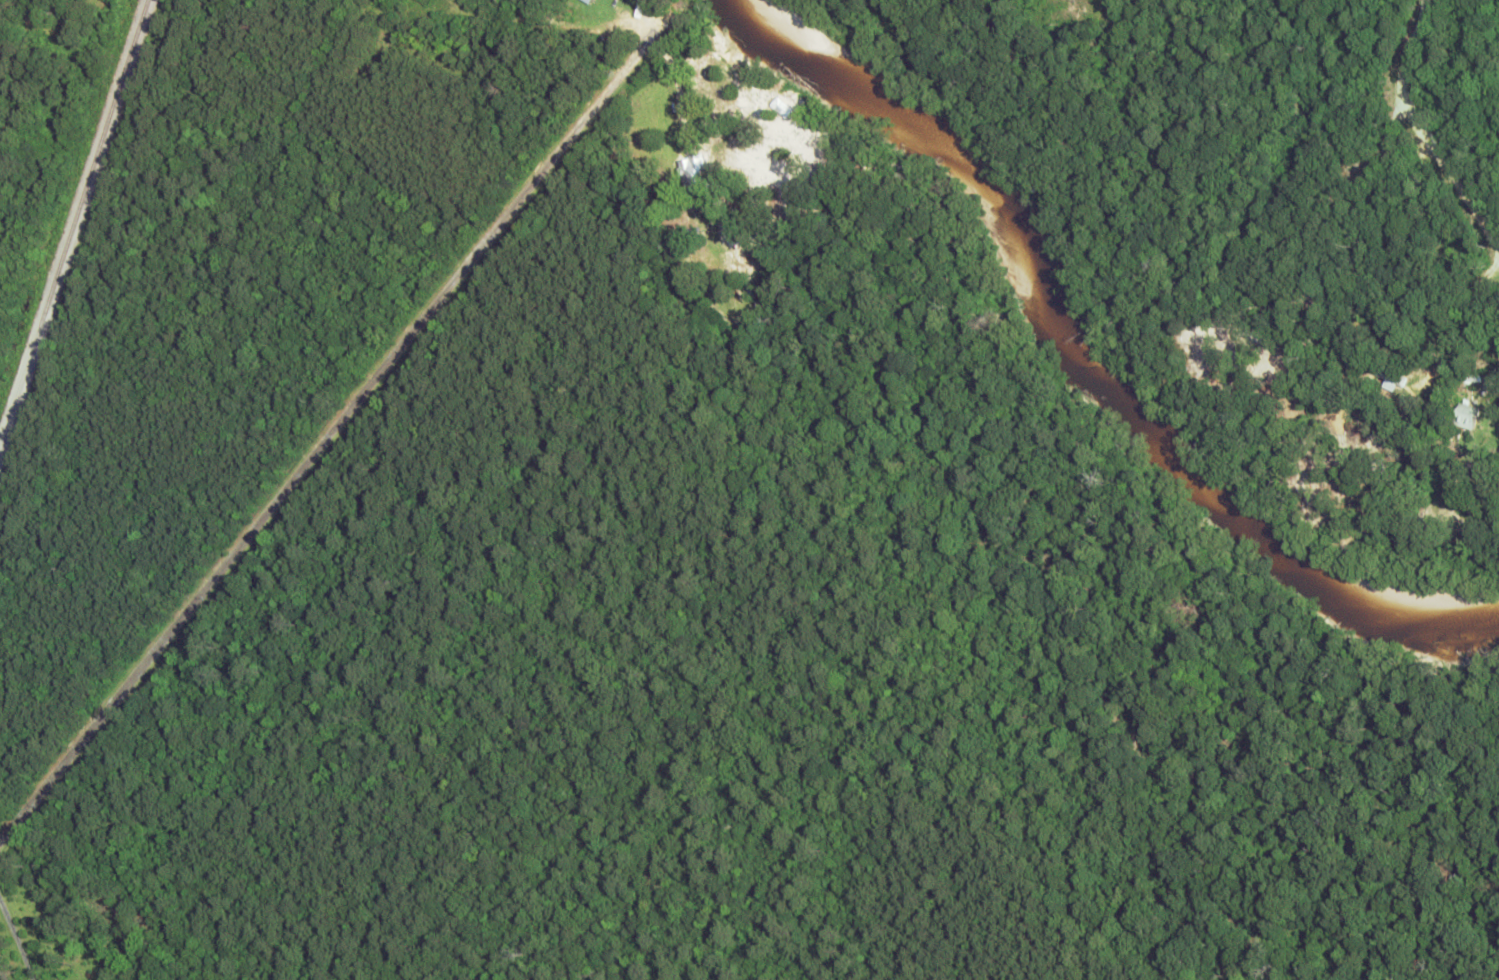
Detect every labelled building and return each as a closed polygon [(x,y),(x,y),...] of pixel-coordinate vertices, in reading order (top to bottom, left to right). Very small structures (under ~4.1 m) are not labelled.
[(704,155),(680,158),(683,176),(706,173),(704,155)]
